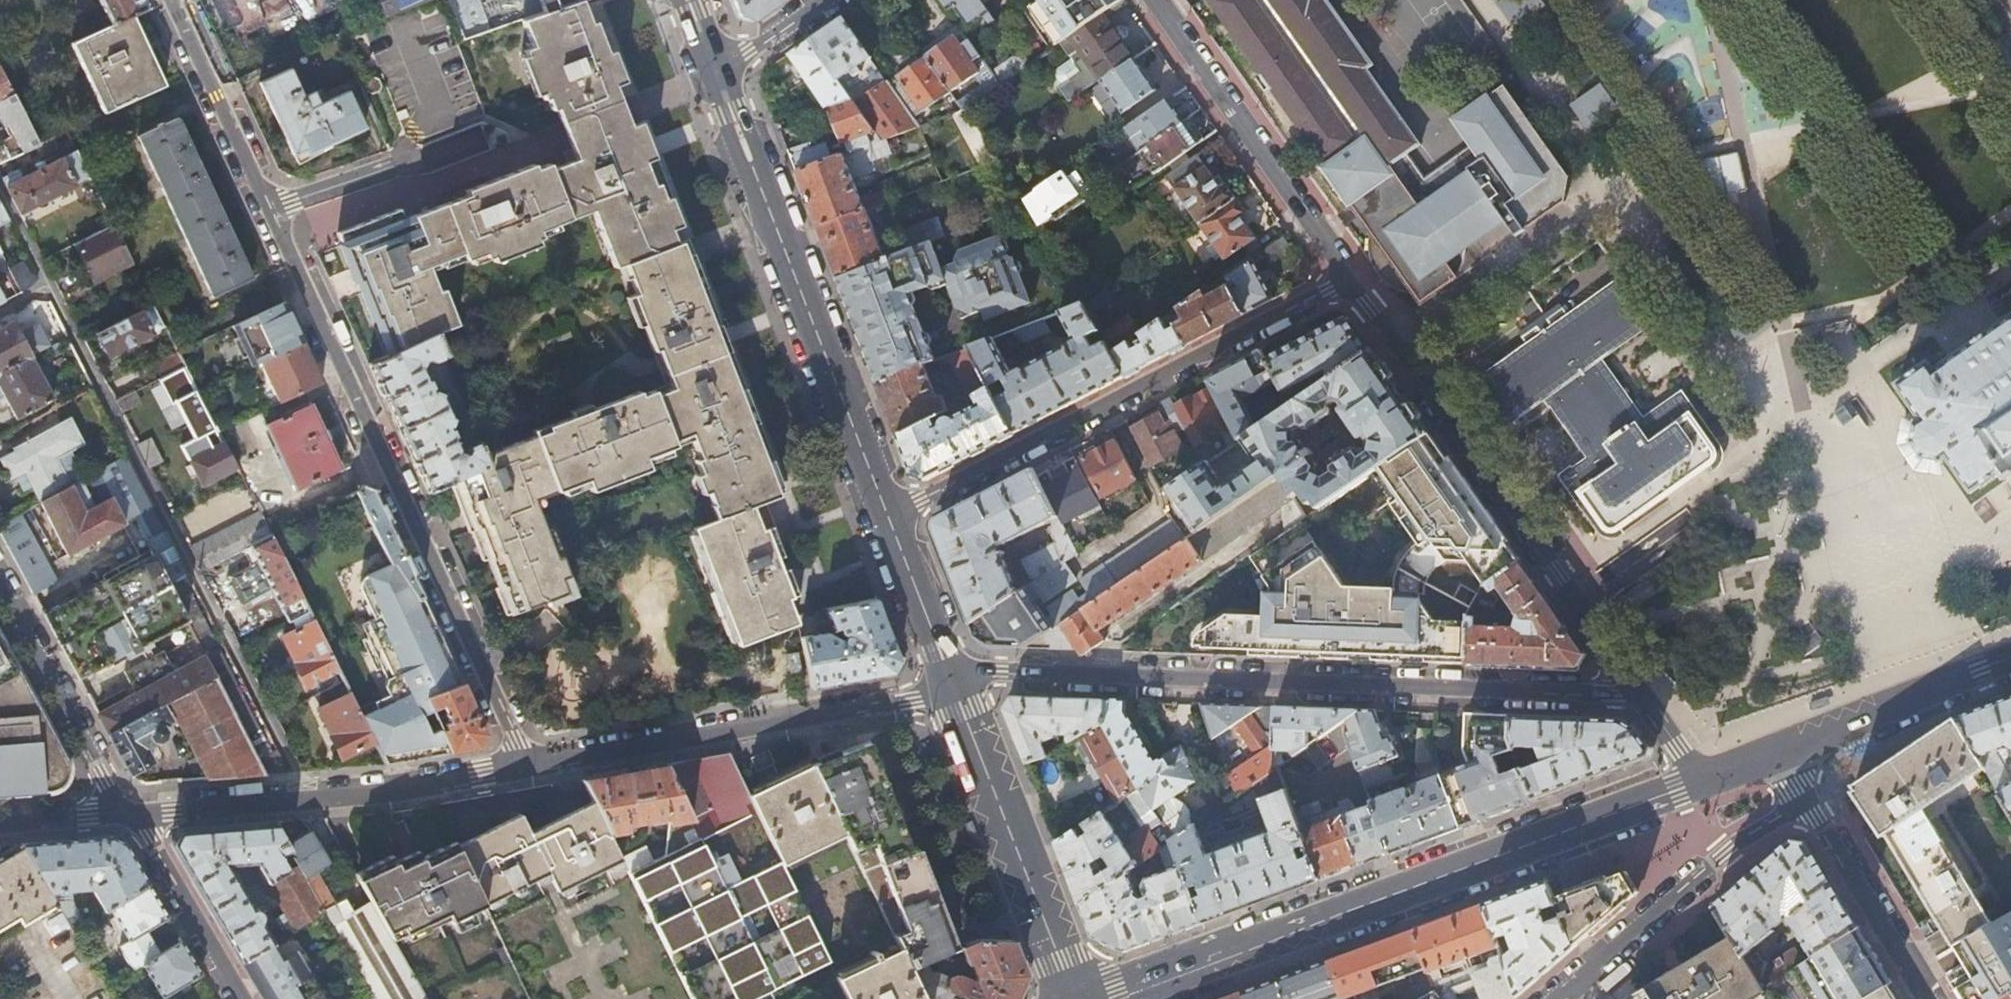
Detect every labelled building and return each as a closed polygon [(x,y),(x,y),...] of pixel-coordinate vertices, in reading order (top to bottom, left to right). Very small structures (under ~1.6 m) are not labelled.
[(147,7),(144,0),(98,0),(100,5),(95,7),(98,15),(103,12),(109,25),(132,14),(147,7)] [(379,1),(387,16),(430,0),(381,0),(379,1)] [(527,16),(521,0),(445,0),(462,39),(516,21),(527,16)] [(618,100),(616,94),(612,84),(618,82),(607,53),(594,20),(588,21),(580,0),(574,0),(527,16),(516,21),(527,49),(517,53),(535,96),(538,95),(542,104),(545,102),(549,110),(551,114),(552,113),(555,112),(561,125),(618,100)] [(527,16),(574,0),(521,0),(527,16)] [(738,16),(752,20),(780,0),(732,0),(738,16)] [(948,10),(953,6),(968,27),(983,16),(989,24),(994,20),(983,5),(980,0),(942,0),(948,10)] [(1025,9),(1052,50),(1061,43),(1071,36),(1070,36),(1101,14),(1102,15),(1105,13),(1124,0),(1038,0),(1025,9)] [(1324,166),(1397,114),(1366,69),(1372,65),(1347,29),(1340,32),(1318,0),(1207,0),(1324,166)] [(1497,3),(1515,28),(1546,5),(1543,0),(1501,0),(1497,3)] [(1058,87),(1069,102),(1072,100),(1089,89),(1101,81),(1134,58),(1112,26),(1113,25),(1105,13),(1102,15),(1071,36),(1061,43),(1071,59),(1057,70),(1056,76),(1062,85),(1058,87)] [(102,114),(164,84),(132,14),(109,25),(94,33),(83,38),(70,44),(102,114)] [(74,19),(83,38),(94,33),(84,14),(74,19)] [(1004,14),(994,20),(999,27),(1009,21),(1004,14)] [(1070,36),(1071,36),(1102,15),(1101,14),(1070,36)] [(844,17),(811,39),(831,69),(838,79),(851,70),(856,75),(863,70),(859,65),(871,56),(844,17)] [(963,30),(926,55),(952,91),(975,75),(983,85),(959,101),(964,108),(969,106),(1001,85),(995,76),(988,66),(986,63),(963,30)] [(811,39),(789,54),(808,81),(831,69),(811,39)] [(986,63),(988,66),(995,76),(1001,85),(1027,66),(1018,53),(1001,65),(994,57),(986,63)] [(952,91),(926,55),(889,81),(914,117),(944,96),(953,112),(964,108),(959,101),(952,91)] [(1101,81),(1089,89),(1111,121),(1155,90),(1134,58),(1101,81)] [(373,81),(376,76),(373,69),(368,67),(360,69),(358,74),(361,82),(366,84),(373,81)] [(289,68),(260,82),(293,155),(303,151),(305,155),(364,127),(347,90),(318,103),(313,92),(303,96),(289,68)] [(12,93),(0,69),(0,99),(12,93)] [(831,69),(808,81),(825,106),(829,105),(850,97),(838,79),(831,69)] [(889,81),(888,80),(854,102),(880,140),(886,137),(919,125),(914,117),(889,81)] [(1579,99),(1570,105),(1588,130),(1618,109),(1600,84),(1579,99)] [(1568,178),(1503,86),(1453,121),(1481,160),(1429,197),(1419,195),(1413,200),(1388,164),(1418,143),(1397,114),(1324,166),(1321,168),(1348,206),(1355,201),(1374,228),(1370,232),(1367,236),(1366,243),(1366,251),(1368,260),(1380,277),(1388,283),(1394,287),(1401,289),(1408,290),(1421,289),(1429,287),(1435,284),(1447,276),(1450,272),(1453,267),(1456,261),(1458,256),(1459,250),(1458,243),(1499,215),(1514,237),(1564,203),(1568,178)] [(25,117),(12,93),(0,99),(0,123),(2,128),(8,125),(25,117)] [(810,120),(782,132),(788,149),(809,141),(812,147),(824,143),(824,145),(834,141),(839,155),(841,154),(880,140),(854,102),(850,97),(829,105),(839,130),(827,134),(810,120)] [(621,264),(674,244),(669,228),(673,227),(649,164),(645,152),(634,123),(629,124),(627,122),(618,100),(561,125),(555,112),(552,113),(570,159),(545,169),(543,164),(530,169),(528,165),(497,177),(475,185),(463,189),(467,200),(404,223),(399,211),(332,237),(337,248),(333,250),(349,286),(352,286),(369,323),(371,322),(386,356),(427,337),(436,334),(451,329),(427,268),(462,255),(464,260),(482,253),(484,258),(504,251),(538,238),(535,230),(589,210),(611,268),(622,264),(621,264)] [(402,106),(400,100),(391,103),(394,110),(402,106)] [(1168,100),(1124,130),(1131,140),(1144,131),(1151,143),(1183,121),(1168,100)] [(964,108),(953,112),(963,130),(969,127),(990,163),(999,159),(969,106),(964,108)] [(38,144),(25,117),(8,125),(15,140),(0,147),(0,161),(1,162),(35,147),(39,145),(38,144)] [(136,136),(210,295),(251,276),(177,117),(136,136)] [(1183,121),(1151,143),(1160,155),(1147,164),(1155,175),(1199,143),(1183,121)] [(839,155),(797,171),(807,198),(819,228),(866,210),(875,206),(873,199),(862,203),(853,178),(867,172),(864,162),(892,152),(886,137),(880,140),(841,154),(839,155)] [(809,141),(788,149),(791,156),(797,171),(839,155),(834,141),(824,145),(824,143),(812,147),(809,141)] [(47,154),(42,142),(38,144),(39,145),(35,147),(40,157),(47,154)] [(89,176),(76,150),(44,166),(42,161),(29,167),(32,172),(21,177),(18,170),(1,178),(19,214),(75,186),(74,183),(89,176)] [(1740,153),(1702,162),(1710,198),(1748,190),(1740,153)] [(1196,156),(1168,176),(1175,187),(1174,188),(1199,224),(1234,199),(1224,184),(1219,188),(1205,167),(1203,168),(1196,156)] [(1078,171),(1074,165),(1023,200),(1037,224),(1052,214),(1056,221),(1085,201),(1084,199),(1069,177),(1078,171)] [(1089,187),(1078,171),(1069,177),(1084,199),(1093,193),(1089,187)] [(1244,214),(1234,199),(1199,224),(1224,260),(1254,238),(1240,217),(1244,214)] [(866,210),(819,228),(837,276),(846,273),(884,258),(866,210)] [(900,232),(906,250),(931,240),(945,235),(938,217),(900,232)] [(93,281),(132,261),(113,223),(73,244),(93,281)] [(846,273),(837,276),(859,332),(878,382),(924,365),(935,360),(910,295),(947,280),(962,319),(982,312),(986,321),(1031,303),(1014,259),(1007,256),(1001,236),(960,252),(955,259),(957,262),(942,268),(931,240),(906,250),(884,258),(846,273)] [(1291,249),(1282,237),(1263,250),(1271,263),(1291,249)] [(688,263),(680,242),(674,244),(621,264),(622,264),(633,295),(628,297),(650,352),(654,351),(669,389),(652,396),(649,390),(636,396),(634,391),(543,428),(544,431),(533,436),(509,445),(515,462),(525,458),(538,492),(553,486),(556,492),(583,481),(585,485),(642,464),(640,457),(671,445),(669,440),(687,433),(696,458),(691,460),(710,506),(714,504),(720,517),(731,514),(779,496),(767,465),(749,419),(739,395),(688,263)] [(1243,315),(1272,299),(1251,258),(1230,272),(1234,282),(1228,286),(1243,315)] [(20,292),(28,288),(27,287),(35,279),(37,278),(27,273),(22,262),(8,269),(20,292)] [(1655,320),(1625,277),(1554,327),(1548,318),(1536,326),(1543,335),(1471,384),(1500,427),(1543,398),(1587,459),(1571,470),(1569,468),(1559,476),(1595,526),(1601,522),(1604,527),(1615,528),(1712,460),(1714,451),(1710,445),(1716,441),(1681,392),(1642,419),(1600,359),(1655,320)] [(1185,344),(1243,315),(1228,286),(1207,297),(1204,290),(1177,309),(1183,320),(1175,326),(1185,344)] [(284,300),(232,324),(238,336),(233,338),(242,356),(246,354),(252,365),(254,364),(259,361),(303,341),(284,300)] [(109,356),(166,327),(154,304),(97,333),(109,356)] [(1128,316),(1101,333),(1102,336),(1113,354),(1128,343),(1139,335),(1141,334),(1128,316)] [(1166,317),(1141,334),(1139,335),(1142,339),(1136,343),(1134,346),(1136,351),(1133,353),(1128,343),(1113,354),(1126,375),(1185,344),(1175,326),(1167,331),(1164,324),(1168,321),(1166,317)] [(1332,378),(1371,352),(1346,317),(1267,359),(1285,397),(1290,394),(1288,389),(1327,370),(1332,378)] [(1933,372),(1927,363),(1896,384),(1914,410),(1921,420),(1917,423),(1915,422),(1913,425),(1915,427),(1914,430),(1913,434),(1913,440),(1910,441),(1911,445),(1914,444),(1915,447),(1917,451),(1922,455),(1920,458),(1923,460),(1925,457),(1931,459),(1933,460),(1938,460),(1939,463),(1943,462),(1943,459),(1946,457),(1971,493),(2000,473),(2004,479),(2006,478),(2007,479),(2010,476),(2010,318),(1933,372)] [(1050,331),(1044,319),(1028,325),(1014,331),(1020,342),(1050,331)] [(29,356),(11,323),(0,329),(0,372),(29,356)] [(427,337),(386,356),(368,364),(427,491),(454,479),(487,464),(482,452),(478,442),(466,446),(464,451),(460,453),(455,450),(456,448),(452,440),(454,437),(449,426),(452,417),(459,414),(448,390),(440,394),(431,390),(426,378),(423,377),(418,368),(420,362),(427,358),(430,361),(445,356),(436,334),(427,337)] [(993,338),(974,346),(970,347),(991,389),(1015,433),(1070,404),(1126,375),(1113,354),(1102,336),(1090,344),(1088,341),(1075,342),(1012,375),(993,338)] [(303,390),(322,382),(303,341),(259,361),(278,402),(303,390)] [(970,347),(949,355),(971,399),(976,397),(991,389),(970,347)] [(152,362),(160,378),(185,366),(177,350),(152,362)] [(1256,462),(1223,484),(1208,463),(1197,470),(1169,490),(1196,531),(1281,474),(1294,495),(1300,491),(1309,504),(1314,500),(1319,507),(1371,472),(1428,434),(1371,352),(1332,378),(1310,393),(1290,407),(1241,440),(1256,462)] [(29,356),(0,372),(0,395),(2,394),(15,419),(52,399),(29,356)] [(271,405),(278,402),(259,361),(254,364),(263,382),(256,386),(267,407),(271,405)] [(924,365),(878,382),(899,436),(929,421),(953,408),(946,394),(941,397),(939,392),(945,389),(937,374),(931,377),(924,365)] [(199,481),(234,463),(218,430),(217,431),(185,366),(160,378),(188,431),(204,422),(215,444),(187,458),(199,481)] [(1231,427),(1211,388),(1175,407),(1191,438),(1195,445),(1198,444),(1231,427)] [(1307,388),(1287,401),(1290,407),(1310,393),(1307,388)] [(927,478),(1015,433),(991,389),(976,397),(980,405),(954,418),(949,416),(946,417),(943,418),(940,424),(933,428),(929,421),(899,436),(913,473),(927,478)] [(322,432),(303,390),(278,402),(271,405),(277,418),(264,424),(266,428),(292,484),(294,488),(338,468),(336,463),(325,439),(322,432)] [(140,403),(134,392),(114,402),(120,413),(140,403)] [(1130,429),(1149,466),(1180,450),(1179,448),(1184,445),(1183,442),(1173,423),(1166,426),(1160,414),(1130,429)] [(39,502),(77,481),(74,475),(66,479),(55,459),(83,444),(68,417),(11,448),(13,452),(0,459),(0,464),(8,479),(23,472),(39,502)] [(292,484),(266,428),(261,430),(288,486),(292,484)] [(331,428),(322,432),(325,439),(334,435),(331,428)] [(1301,519),(1284,531),(1252,553),(1249,555),(1270,588),(1270,595),(1268,595),(1267,616),(1228,615),(1202,632),(1197,639),(1195,647),(1198,648),(1198,646),(1203,646),(1203,648),(1350,654),(1350,659),(1466,663),(1466,617),(1470,609),(1477,597),(1483,586),(1518,562),(1428,434),(1371,472),(1389,499),(1419,540),(1413,547),(1410,552),(1406,559),(1403,564),(1400,571),(1397,583),(1349,583),(1301,519)] [(1184,445),(1197,470),(1208,463),(1198,444),(1195,445),(1191,438),(1183,442),(1184,445)] [(137,446),(148,468),(162,461),(151,439),(137,446)] [(1102,496),(1137,479),(1117,441),(1083,459),(1102,496)] [(515,462),(509,445),(482,452),(487,464),(454,479),(474,530),(478,528),(501,586),(503,585),(514,613),(569,592),(557,561),(553,562),(533,508),(536,507),(531,495),(538,492),(525,458),(515,462)] [(174,580),(187,573),(180,559),(126,454),(95,471),(109,497),(94,506),(79,480),(77,481),(39,502),(67,555),(135,519),(153,555),(43,615),(79,680),(139,647),(187,621),(186,620),(168,583),(174,580)] [(1039,477),(1062,524),(1075,517),(1099,504),(1076,458),(1065,464),(1071,476),(1055,484),(1048,472),(1039,477)] [(346,459),(336,463),(338,468),(339,471),(349,467),(346,459)] [(1039,477),(1034,468),(939,518),(935,531),(971,625),(1050,571),(1077,552),(1062,524),(1039,477)] [(1092,601),(1072,614),(1023,647),(1077,649),(1082,655),(1104,640),(1097,630),(1282,506),(1284,531),(1301,519),(1306,515),(1294,495),(1281,474),(1196,531),(1184,539),(1092,601)] [(392,559),(418,598),(421,596),(373,492),(357,487),(353,489),(390,560),(392,559)] [(781,501),(779,496),(731,514),(720,517),(691,528),(736,646),(797,623),(797,621),(796,616),(794,616),(787,599),(791,597),(770,540),(758,507),(781,501)] [(1099,504),(1075,517),(1077,521),(1101,508),(1099,504)] [(553,562),(557,561),(536,507),(533,508),(553,562)] [(198,567),(269,531),(259,511),(189,549),(198,567)] [(32,594),(56,582),(18,513),(0,523),(0,535),(32,593),(32,594)] [(1078,581),(1092,601),(1184,539),(1171,519),(1078,581)] [(304,601),(270,534),(249,545),(287,621),(308,610),(303,601),(304,601)] [(458,682),(459,682),(428,614),(418,598),(392,559),(390,560),(364,573),(372,589),(362,594),(372,615),(362,620),(379,654),(375,656),(386,677),(384,684),(388,692),(357,708),(373,741),(384,763),(438,753),(448,752),(438,729),(429,708),(424,698),(458,682)] [(1466,617),(1466,663),(1513,665),(1577,667),(1580,661),(1583,655),(1518,562),(1483,586),(1477,597),(1493,607),(1496,599),(1509,619),(1514,620),(1511,627),(1475,625),(1476,613),(1470,609),(1466,617)] [(226,584),(215,563),(199,572),(210,592),(226,584)] [(1063,590),(1050,571),(971,625),(976,638),(989,646),(1023,647),(1072,614),(1064,602),(1045,615),(1039,607),(1063,590)] [(187,621),(206,610),(189,577),(187,573),(174,580),(168,583),(186,620),(187,621)] [(418,598),(428,614),(429,614),(421,596),(418,598)] [(566,598),(547,610),(563,634),(589,616),(575,597),(569,601),(566,598)] [(876,599),(825,609),(832,629),(837,628),(839,635),(843,637),(841,641),(824,632),(800,637),(809,684),(810,689),(845,683),(892,675),(900,660),(876,599)] [(519,631),(536,649),(558,628),(541,610),(519,631)] [(795,614),(796,616),(797,621),(814,618),(813,611),(795,614)] [(428,614),(459,682),(460,681),(429,614),(428,614)] [(305,685),(337,669),(313,620),(282,636),(296,663),(294,664),(305,685)] [(174,671),(204,655),(204,654),(187,621),(139,647),(146,659),(163,650),(174,671)] [(229,629),(239,646),(254,638),(245,621),(229,629)] [(49,790),(54,789),(58,788),(63,783),(66,778),(68,774),(68,770),(68,765),(67,762),(0,638),(0,794),(49,790)] [(132,686),(136,692),(97,714),(108,735),(167,702),(215,676),(204,655),(174,671),(163,650),(146,659),(124,671),(132,686)] [(250,774),(264,773),(256,758),(215,676),(167,702),(169,706),(205,778),(250,774)] [(460,681),(459,682),(458,682),(424,698),(429,708),(438,729),(448,752),(475,747),(477,744),(484,733),(460,681)] [(94,708),(97,714),(136,692),(132,686),(94,707),(94,708)] [(340,757),(373,741),(357,708),(349,693),(318,708),(332,736),(330,737),(340,757)] [(2010,815),(2010,696),(1955,718),(1984,769),(2010,815)] [(1004,709),(1026,765),(1046,756),(1041,743),(1052,739),(1054,742),(1061,739),(1060,736),(1068,734),(1067,744),(1079,737),(1102,724),(1104,701),(1057,699),(1012,698),(1004,709)] [(1812,712),(1831,706),(1829,698),(1809,705),(1812,712)] [(1125,701),(1104,701),(1102,724),(1139,789),(1170,768),(1165,758),(1154,765),(1125,712),(1125,701)] [(164,708),(169,706),(167,702),(108,735),(128,772),(150,761),(144,749),(156,743),(155,740),(158,741),(165,737),(166,732),(162,725),(171,720),(164,708)] [(1242,705),(1201,704),(1212,740),(1234,724),(1238,731),(1236,733),(1242,743),(1245,742),(1246,744),(1250,743),(1258,757),(1226,779),(1236,796),(1272,772),(1272,763),(1274,707),(1242,705)] [(1306,708),(1274,707),(1272,763),(1278,762),(1281,760),(1282,753),(1291,753),(1293,757),(1307,746),(1307,733),(1314,733),(1318,739),(1341,723),(1356,712),(1357,710),(1306,708)] [(1374,710),(1357,710),(1356,712),(1341,723),(1358,770),(1365,789),(1391,779),(1384,761),(1398,756),(1390,735),(1385,737),(1374,710)] [(1439,775),(1459,827),(1532,800),(1509,739),(1509,716),(1466,714),(1462,751),(1467,764),(1439,775)] [(1509,739),(1532,800),(1648,757),(1651,750),(1635,727),(1620,720),(1509,716),(1509,739)] [(1965,939),(1991,923),(1991,922),(1923,810),(1984,769),(1955,718),(1932,733),(1856,783),(1859,788),(1855,791),(1878,831),(1882,837),(1886,834),(1937,917),(1931,920),(1938,930),(1943,927),(1954,945),(1965,939)] [(1139,789),(1102,724),(1079,737),(1117,804),(1123,799),(1139,789)] [(1418,770),(1435,764),(1433,759),(1434,729),(1417,729),(1415,764),(1417,764),(1418,770)] [(892,934),(898,946),(908,966),(954,948),(932,896),(914,854),(890,799),(866,743),(832,756),(811,764),(844,833),(851,848),(872,839),(878,855),(906,929),(892,934)] [(1170,768),(1139,789),(1153,810),(1171,798),(1196,781),(1186,767),(1190,763),(1179,746),(1164,756),(1165,758),(1170,768)] [(264,773),(287,771),(275,748),(256,758),(264,773)] [(768,750),(752,758),(757,770),(773,763),(768,750)] [(582,779),(593,802),(607,830),(623,828),(622,821),(651,817),(664,816),(665,822),(667,822),(669,834),(665,853),(652,859),(645,846),(619,857),(620,858),(620,859),(690,998),(746,998),(827,960),(782,864),(749,795),(729,753),(677,762),(642,768),(582,779)] [(1046,756),(1026,765),(1034,787),(1059,776),(1051,753),(1046,756)] [(811,764),(749,795),(782,864),(844,833),(811,764)] [(1226,779),(1224,774),(1198,792),(1212,813),(1236,796),(1226,779)] [(1371,805),(1390,853),(1459,827),(1439,775),(1411,785),(1416,799),(1410,801),(1405,788),(1370,801),(1371,805)] [(1145,827),(1129,839),(1133,845),(1126,850),(1102,813),(1056,844),(1080,906),(1129,872),(1137,866),(1171,842),(1174,840),(1153,810),(1139,789),(1123,799),(1136,820),(1140,818),(1145,827)] [(1181,867),(1203,922),(1319,879),(1297,821),(1286,791),(1260,801),(1271,832),(1207,856),(1195,826),(1192,828),(1174,840),(1171,842),(1181,867)] [(1171,798),(1153,810),(1174,840),(1192,828),(1189,813),(1185,806),(1171,798)] [(515,815),(456,844),(483,901),(484,903),(514,888),(517,894),(525,889),(523,884),(549,871),(558,889),(620,859),(620,858),(619,857),(607,830),(593,802),(530,832),(521,813),(515,815)] [(1297,821),(1319,879),(1390,853),(1371,805),(1354,811),(1351,804),(1347,802),(1338,806),(1341,816),(1336,818),(1335,814),(1317,821),(1319,825),(1312,828),(1307,817),(1297,821)] [(202,897),(239,960),(269,943),(271,941),(259,920),(261,917),(261,915),(260,914),(260,913),(257,912),(256,912),(254,912),(229,868),(257,865),(294,928),(324,910),(297,863),(287,870),(279,855),(289,849),(285,841),(274,822),(252,823),(206,827),(178,829),(171,844),(202,897)] [(324,910),(327,915),(348,903),(340,889),(341,888),(333,873),(328,879),(323,882),(320,878),(326,875),(322,868),(331,863),(320,841),(317,843),(308,828),(285,841),(289,849),(297,863),(324,910)] [(111,835),(22,843),(23,845),(51,891),(91,888),(103,910),(109,906),(147,884),(123,842),(111,835)] [(1792,838),(1715,904),(1713,905),(1733,937),(1761,984),(1802,960),(1794,948),(1768,964),(1762,962),(1754,948),(1775,929),(1771,924),(1789,909),(1801,929),(1798,931),(1813,954),(1858,927),(1806,841),(1792,838)] [(358,878),(366,893),(387,929),(401,922),(405,929),(424,920),(428,926),(449,916),(452,920),(472,911),(470,908),(483,901),(456,844),(442,851),(441,847),(421,856),(418,849),(411,852),(394,860),(391,853),(368,864),(372,872),(358,878)] [(15,916),(19,922),(50,904),(53,908),(59,904),(57,900),(51,891),(23,845),(0,858),(0,925),(15,916)] [(368,864),(353,871),(358,878),(372,872),(368,864)] [(1129,872),(1080,906),(1092,937),(1100,941),(1124,952),(1159,938),(1203,922),(1181,867),(1145,880),(1142,886),(1146,896),(1141,897),(1137,895),(1129,872)] [(1567,893),(1553,898),(1574,947),(1587,935),(1638,891),(1626,871),(1607,878),(1605,875),(1588,881),(1566,890),(1567,893)] [(1514,892),(1483,903),(1496,937),(1508,933),(1515,950),(1503,958),(1517,996),(1574,947),(1553,898),(1546,880),(1514,892)] [(167,917),(147,884),(109,906),(129,939),(120,944),(134,968),(142,963),(159,953),(145,929),(167,917)] [(374,997),(375,998),(426,998),(420,988),(387,929),(366,893),(348,903),(327,915),(374,997)] [(57,900),(59,904),(73,927),(82,922),(69,899),(57,900)] [(1454,914),(1412,929),(1425,968),(1428,977),(1430,982),(1441,978),(1438,968),(1443,967),(1444,972),(1462,966),(1463,970),(1471,967),(1467,957),(1479,953),(1499,946),(1496,937),(1483,903),(1454,914)] [(1991,923),(1965,939),(1974,955),(1964,962),(1965,964),(1950,973),(1958,987),(1955,989),(1961,998),(2000,998),(2010,992),(2010,912),(1991,923)] [(1765,990),(1770,998),(1862,998),(1888,984),(1892,982),(1858,927),(1813,954),(1802,960),(1761,984),(1765,990)] [(1327,961),(1341,998),(1383,984),(1385,989),(1390,987),(1388,982),(1408,975),(1425,968),(1412,929),(1369,946),(1327,961)] [(1648,988),(1654,998),(1750,998),(1765,990),(1761,984),(1733,937),(1648,988)] [(1974,955),(1965,939),(1954,945),(1964,962),(1974,955)] [(159,953),(142,963),(162,996),(200,974),(199,972),(180,940),(159,953)] [(908,966),(917,986),(927,982),(957,993),(972,998),(1012,998),(1022,975),(1009,940),(974,940),(954,948),(908,966)] [(248,975),(258,992),(303,966),(294,951),(279,960),(269,943),(239,960),(248,975)] [(836,977),(846,998),(923,998),(917,986),(908,966),(898,946),(878,956),(874,949),(869,951),(873,958),(836,977)] [(1430,982),(1433,991),(1440,998),(1457,998),(1458,998),(1449,986),(1473,977),(1483,998),(1513,998),(1517,996),(1503,958),(1499,946),(1479,953),(1482,963),(1471,967),(1463,970),(1441,978),(1430,982)] [(303,966),(309,962),(301,947),(294,951),(303,966)] [(504,962),(510,959),(505,947),(497,951),(504,962)] [(1241,992),(1244,998),(1341,998),(1327,961),(1276,980),(1241,992)] [(318,991),(324,988),(309,962),(303,966),(318,991)] [(318,991),(303,966),(258,992),(262,998),(305,998),(318,991)] [(1425,968),(1408,975),(1411,983),(1428,977),(1425,968)] [(175,998),(209,998),(213,996),(209,990),(202,977),(172,995),(175,998)] [(1395,998),(1419,998),(1433,991),(1430,982),(1428,977),(1411,983),(1392,992),(1395,998)] [(923,998),(939,998),(937,994),(945,990),(943,994),(955,998),(957,993),(927,982),(917,986),(923,998)] [(436,994),(434,995),(429,984),(420,988),(426,998),(438,998),(436,994)] [(1888,984),(1862,998),(1897,998),(1888,984)] [(324,988),(318,991),(322,998),(331,998),(324,988)] [(1648,988),(1628,998),(1654,998),(1648,988)] [(1440,998),(1433,991),(1419,998),(1440,998)]
